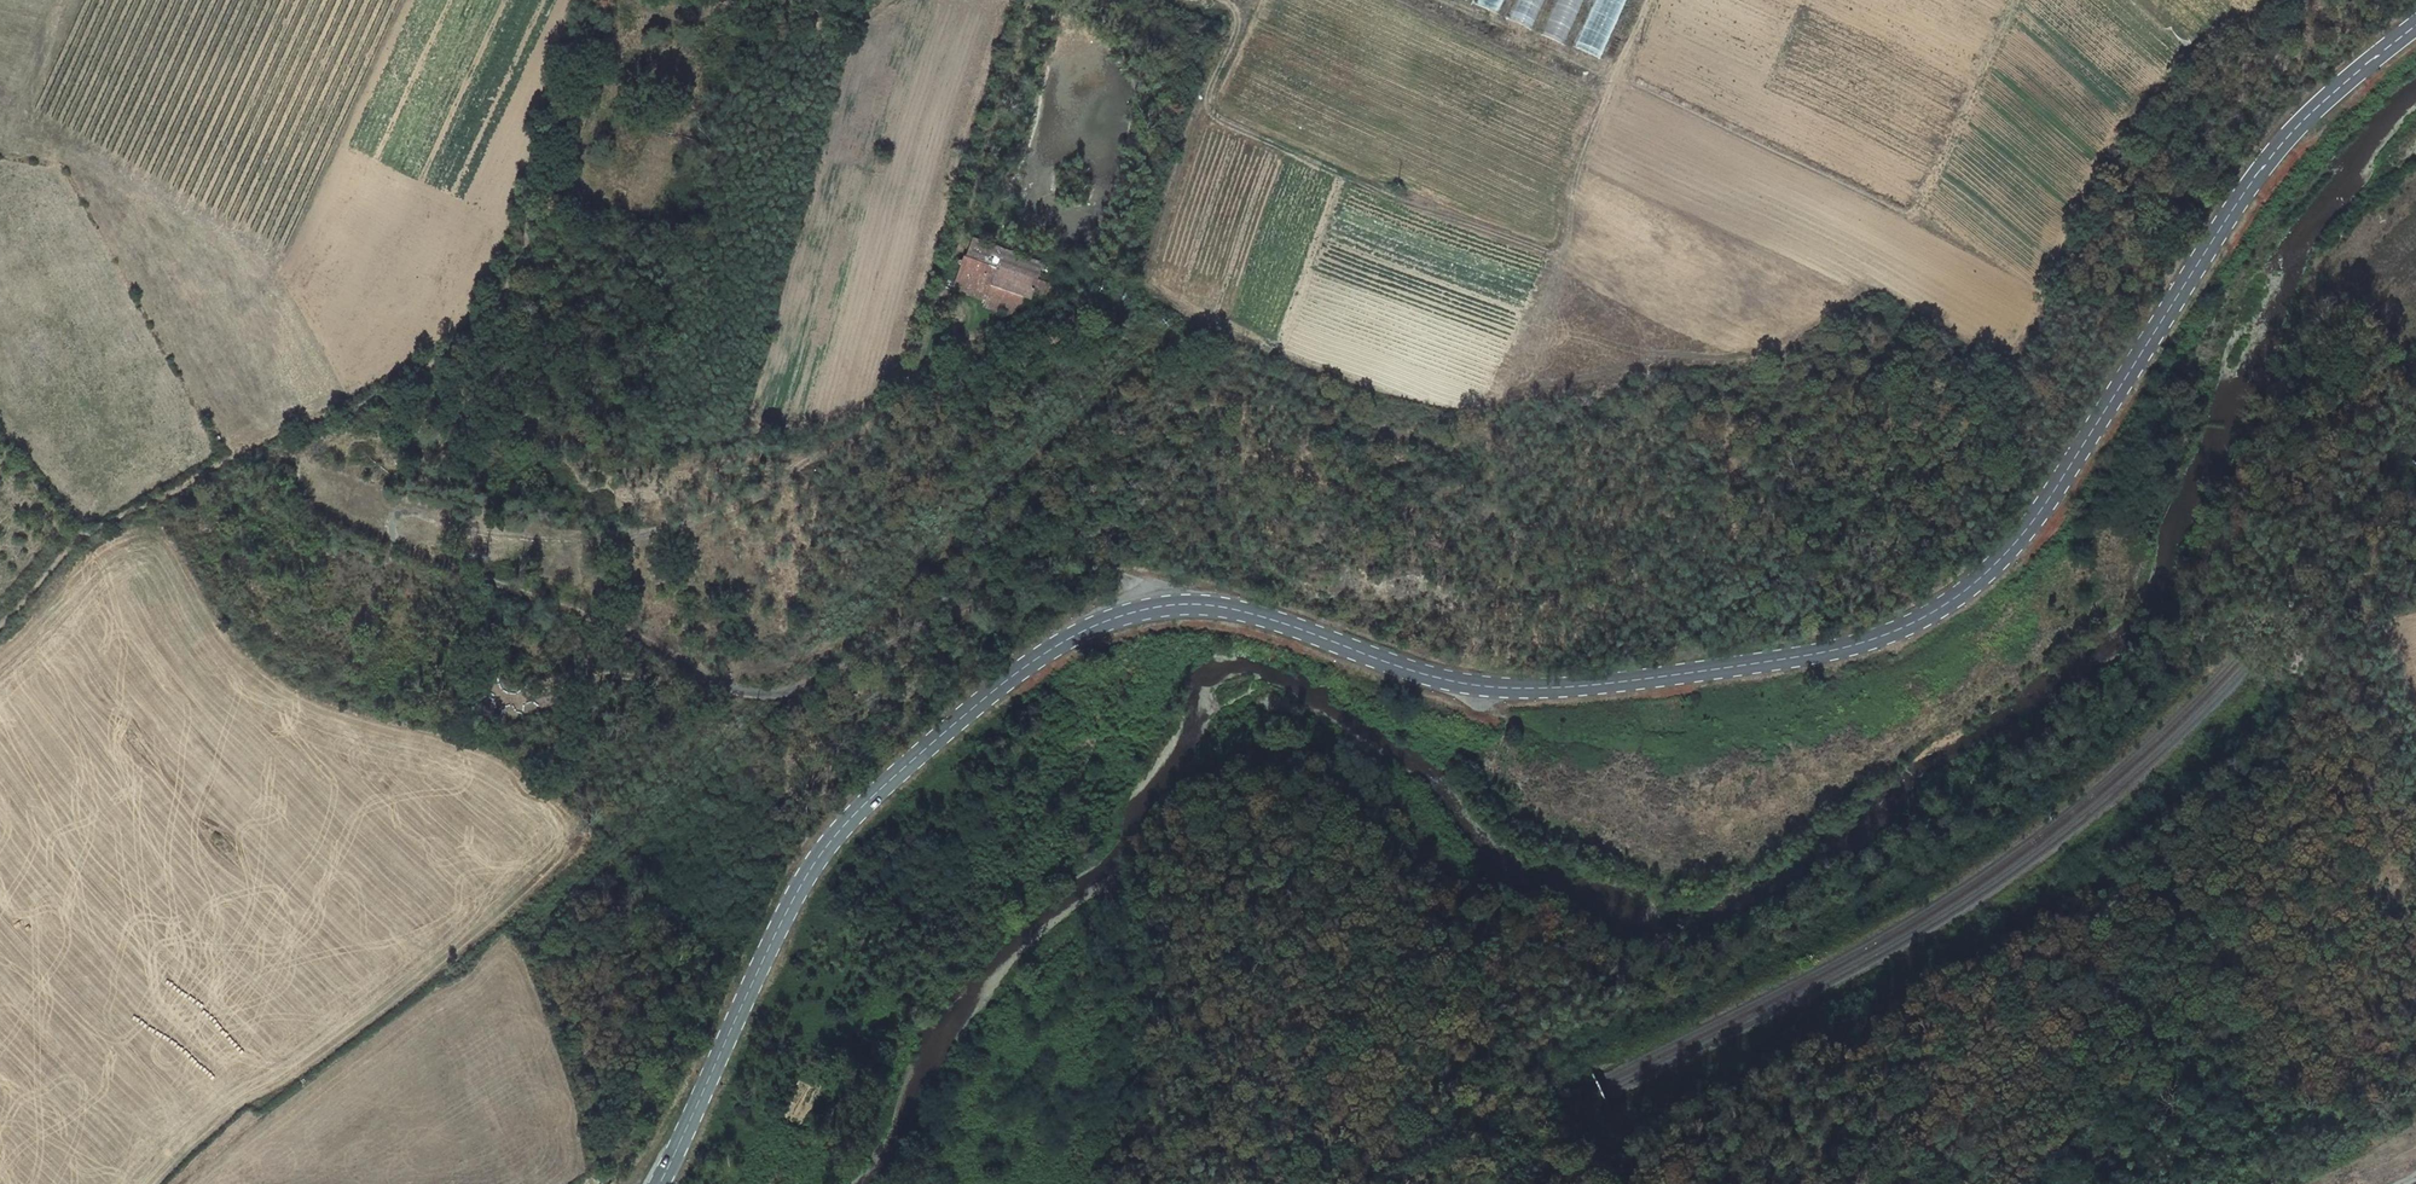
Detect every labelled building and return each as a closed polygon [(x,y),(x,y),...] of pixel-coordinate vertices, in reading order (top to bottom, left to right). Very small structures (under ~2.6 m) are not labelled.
[(1476,6),(1499,15),(1505,0),(1479,0),(1476,6)] [(1546,0),(1518,0),(1509,20),(1533,30),(1546,0)] [(1586,0),(1559,0),(1545,37),(1568,46),(1586,0)] [(1577,50),(1603,60),(1626,0),(1596,0),(1577,50)] [(975,237),(957,288),(988,299),(985,307),(1019,319),(1023,305),(1038,311),(1049,281),(1038,278),(1044,262),(975,237)]
